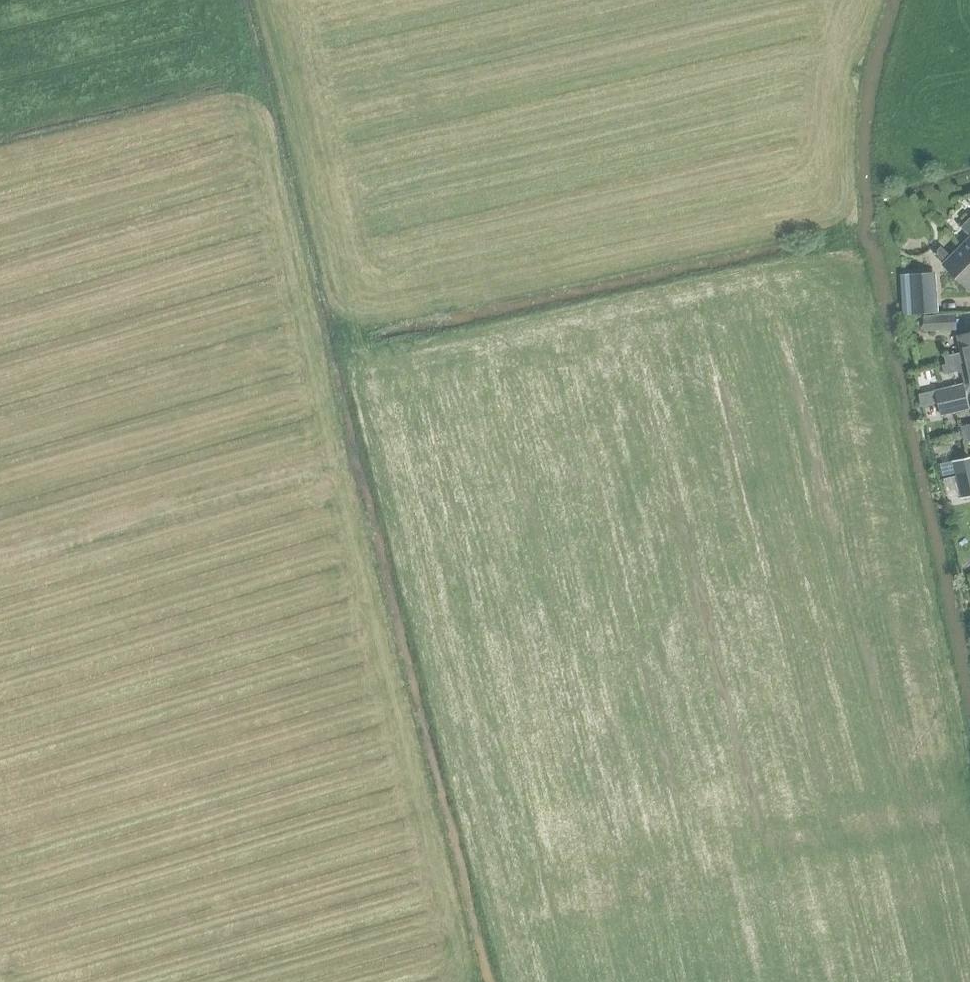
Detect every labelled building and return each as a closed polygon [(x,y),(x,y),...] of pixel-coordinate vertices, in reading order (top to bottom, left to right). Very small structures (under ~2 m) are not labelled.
[(960,226),(969,236),(969,217),(960,226)] [(961,246),(969,255),(969,237),(961,246)] [(961,246),(951,256),(941,246),(933,253),(969,289),(969,288),(969,255),(961,246)] [(939,312),(936,272),(909,273),(912,314),(939,312)] [(902,314),(912,314),(909,273),(900,274),(902,314)] [(923,316),(924,331),(957,330),(956,314),(923,316)] [(946,363),(969,358),(969,332),(957,335),(961,352),(944,355),(946,363)] [(946,363),(947,371),(964,367),(968,384),(969,384),(969,358),(946,363)] [(935,391),(938,403),(967,396),(964,384),(935,391)] [(967,396),(938,403),(940,415),(969,408),(967,396)] [(962,434),(969,432),(969,424),(960,426),(962,434)] [(962,434),(963,442),(969,440),(969,432),(962,434)] [(955,473),(969,469),(969,457),(952,461),(955,473)] [(955,473),(961,498),(969,496),(969,469),(955,473)]
